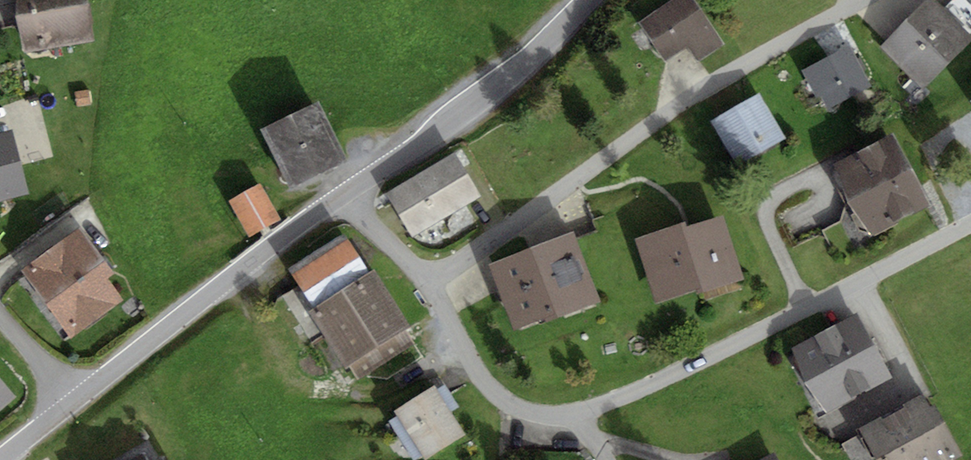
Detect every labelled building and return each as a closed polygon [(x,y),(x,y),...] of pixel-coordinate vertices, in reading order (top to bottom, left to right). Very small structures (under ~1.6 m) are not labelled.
[(26,54),(95,44),(88,0),(18,0),(26,54)] [(641,24),(665,61),(686,47),(696,63),(725,44),(696,0),(678,0),(641,24)] [(888,55),(933,96),(970,53),(970,34),(936,2),(888,55)] [(851,56),(806,83),(827,118),(872,91),(851,56)] [(761,94),(711,121),(734,164),(785,137),(761,94)] [(321,103),(263,130),(290,188),(348,161),(321,103)] [(0,138),(0,205),(29,198),(13,134),(0,138)] [(896,137),(837,166),(869,230),(928,201),(896,137)] [(456,162),(389,202),(415,245),(481,205),(456,162)] [(259,185),(231,200),(249,233),(277,218),(259,185)] [(723,213),(637,239),(656,303),(742,278),(723,213)] [(78,232),(24,269),(69,334),(123,297),(78,232)] [(575,235),(493,264),(515,328),(598,299),(575,235)] [(344,245),(294,281),(316,311),(366,275),(344,245)] [(379,282),(315,322),(348,374),(412,335),(379,282)] [(893,375),(858,312),(792,348),(827,411),(893,375)] [(21,403),(0,379),(0,421),(21,403)] [(434,384),(396,409),(427,458),(466,433),(434,384)] [(932,412),(922,393),(859,428),(877,459),(956,459),(965,455),(939,408),(932,412)]
